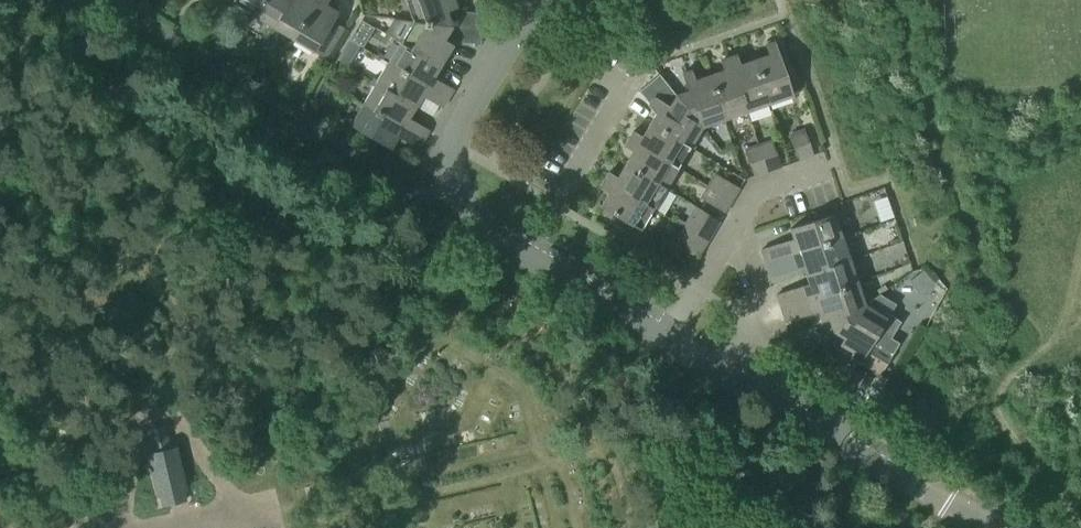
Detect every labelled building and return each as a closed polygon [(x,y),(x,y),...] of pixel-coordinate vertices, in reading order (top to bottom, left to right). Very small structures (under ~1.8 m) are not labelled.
[(232,3),(251,14),(259,0),(233,0),(232,3)] [(251,14),(272,27),(288,0),(259,0),(251,14)] [(272,27),(292,39),(315,0),(288,0),(272,27)] [(292,39),(313,52),(313,51),(325,59),(343,29),(331,22),(336,13),(324,5),(327,0),(315,0),(292,39)] [(413,21),(412,22),(451,25),(452,24),(447,10),(457,7),(454,0),(406,0),(413,21)] [(459,11),(458,26),(482,29),(483,14),(459,11)] [(451,25),(412,22),(402,40),(397,38),(395,41),(440,67),(453,45),(443,39),(451,25)] [(482,29),(458,26),(456,42),(480,45),(482,29)] [(440,67),(395,41),(393,44),(398,47),(388,64),(447,100),(453,89),(434,78),(440,67)] [(753,60),(768,104),(792,96),(774,42),(765,45),(768,55),(753,60)] [(768,104),(753,60),(739,65),(736,55),(727,58),(746,112),(768,104)] [(723,70),(708,76),(723,120),(746,112),(727,58),(720,60),(723,70)] [(388,64),(375,84),(415,108),(423,95),(442,107),(447,100),(388,64)] [(723,120),(708,76),(694,81),(690,70),(682,73),(687,90),(674,95),(700,128),(723,120)] [(700,128),(674,95),(658,75),(638,91),(648,103),(657,109),(650,123),(689,146),(700,128)] [(375,84),(363,105),(422,140),(428,130),(409,119),(415,108),(375,84)] [(422,140),(363,105),(351,126),(390,150),(398,137),(418,148),(422,140)] [(689,146),(650,123),(642,137),(632,131),(628,137),(676,167),(689,146)] [(800,161),(813,156),(803,130),(791,135),(800,161)] [(676,167),(628,137),(624,144),(633,150),(625,163),(664,187),(676,167)] [(758,146),(767,172),(780,167),(771,141),(758,146)] [(767,172),(758,146),(745,150),(755,176),(767,172)] [(664,187),(625,163),(617,177),(608,171),(603,178),(652,208),(664,187)] [(715,173),(708,185),(731,199),(738,187),(715,173)] [(652,208),(603,178),(599,185),(609,191),(600,205),(640,228),(652,208)] [(731,199),(708,185),(701,197),(724,211),(731,199)] [(765,264),(842,238),(834,214),(789,229),(793,240),(761,250),(765,264)] [(684,226),(707,241),(714,229),(691,215),(684,226)] [(707,241),(684,226),(676,238),(700,252),(707,241)] [(850,260),(842,238),(765,264),(769,277),(802,266),(805,275),(850,260)] [(850,260),(805,275),(808,284),(776,295),(780,308),(857,282),(850,260)] [(923,272),(910,282),(920,294),(932,283),(923,272)] [(833,331),(864,305),(857,282),(780,308),(785,322),(817,311),(821,320),(828,318),(833,331)] [(891,338),(901,322),(887,313),(884,317),(864,305),(833,331),(844,338),(840,344),(853,352),(849,357),(880,376),(899,343),(891,338)] [(169,449),(166,439),(151,442),(154,453),(148,454),(158,495),(161,495),(163,504),(162,504),(163,506),(169,504),(169,505),(170,502),(177,500),(179,502),(185,500),(185,499),(184,499),(182,490),(185,489),(175,448),(169,449)]
